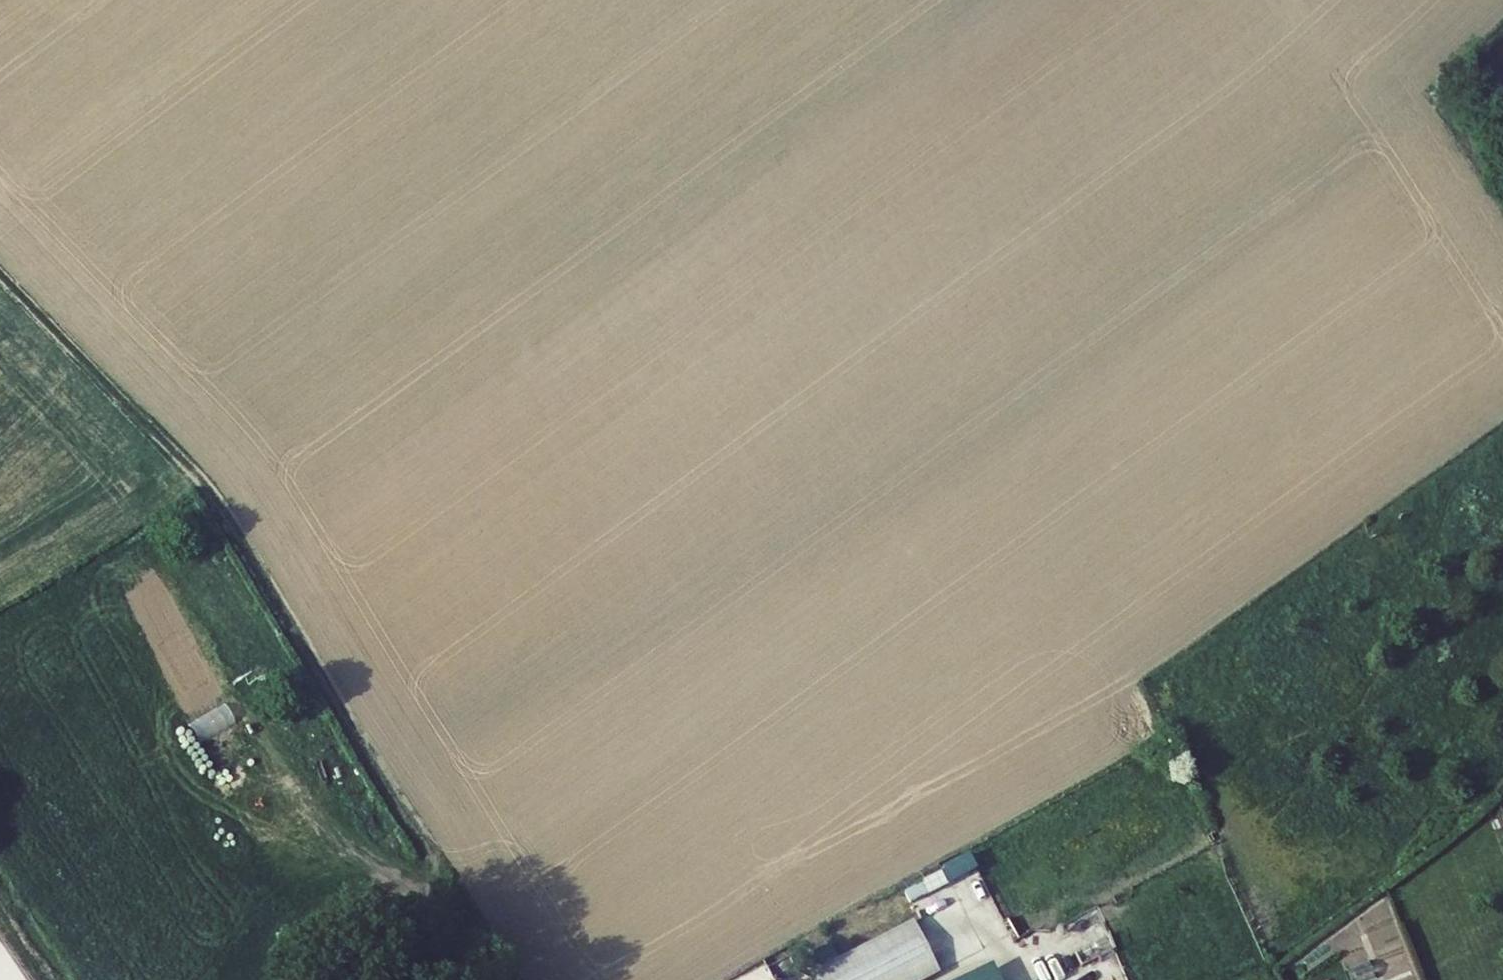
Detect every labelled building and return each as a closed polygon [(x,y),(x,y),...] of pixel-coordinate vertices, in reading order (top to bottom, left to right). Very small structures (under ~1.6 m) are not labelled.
[(250,749),(218,767),(226,781),(258,763),(250,749)] [(969,849),(903,886),(910,900),(977,863),(969,849)] [(909,943),(836,979),(928,979),(909,943)] [(823,966),(806,975),(809,979),(831,979),(823,966)]
